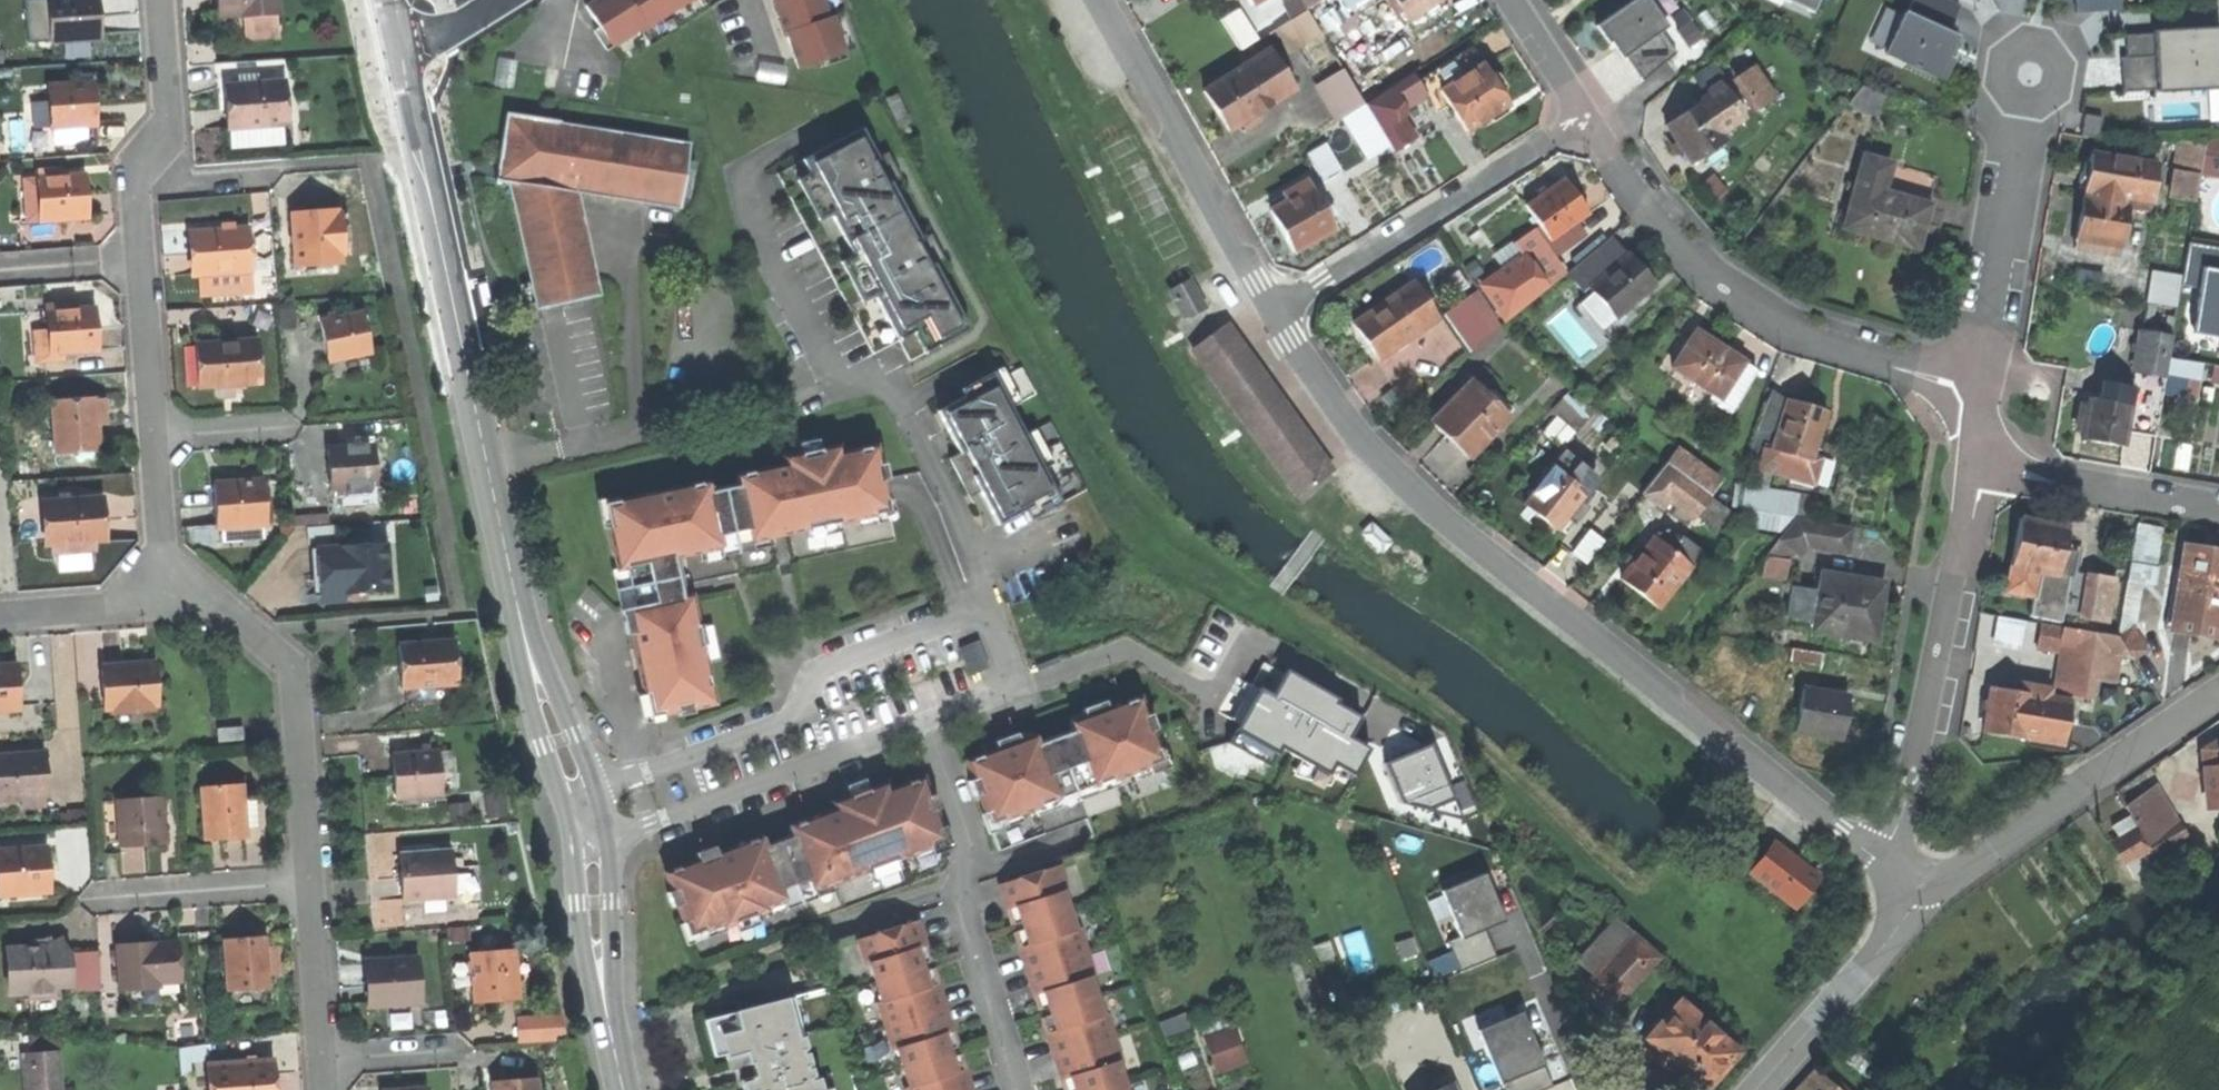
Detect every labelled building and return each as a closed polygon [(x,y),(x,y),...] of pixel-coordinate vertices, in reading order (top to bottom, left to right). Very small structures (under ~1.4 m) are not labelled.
[(102,33),(100,11),(100,0),(49,0),(50,6),(51,28),(52,36),(102,33)] [(222,8),(241,7),(241,11),(245,11),(278,9),(281,9),(280,0),(222,0),(222,8)] [(586,3),(614,47),(646,27),(648,30),(695,0),(592,0),(586,3)] [(847,52),(835,16),(831,18),(825,0),(773,0),(784,33),(788,32),(800,68),(847,52)] [(1294,14),(1308,5),(1305,0),(1285,0),(1294,14)] [(1346,5),(1342,0),(1317,0),(1308,5),(1321,26),(1330,40),(1357,23),(1346,5)] [(1409,16),(1434,0),(1399,0),(1409,16)] [(1593,25),(1616,58),(1622,53),(1655,29),(1661,25),(1644,0),(1632,0),(1593,25)] [(1812,11),(1816,0),(1786,0),(1812,11)] [(1904,13),(1945,32),(1958,4),(1949,0),(1910,0),(1904,13)] [(2118,5),(2118,0),(2070,0),(2071,9),(2118,5)] [(1302,39),(1321,26),(1308,5),(1294,14),(1289,18),(1302,39)] [(33,29),(51,28),(50,6),(32,7),(33,29)] [(1222,15),(1242,47),(1257,37),(1238,6),(1222,15)] [(279,30),(278,9),(245,11),(246,32),(279,30)] [(1904,13),(1898,11),(1879,53),(1940,80),(1949,59),(1944,57),(1954,36),(1945,32),(1904,13)] [(1287,48),(1302,39),(1289,18),(1274,27),(1287,48)] [(2214,27),(2151,30),(2151,32),(2152,55),(2154,89),(2217,86),(2214,27)] [(1655,29),(1622,53),(1639,76),(1672,53),(1655,29)] [(2125,56),(2152,55),(2151,32),(2124,34),(2125,56)] [(1435,90),(1442,86),(1485,60),(1475,43),(1419,77),(1431,98),(1438,94),(1435,90)] [(1271,46),(1246,62),(1271,102),(1290,90),(1278,70),(1284,67),(1271,46)] [(2120,90),(2154,89),(2152,55),(2125,56),(2119,56),(2120,90)] [(1442,86),(1468,128),(1511,102),(1503,90),(1491,70),(1485,60),(1442,86)] [(1218,108),(1231,128),(1244,119),(1257,112),(1271,102),(1246,62),(1205,87),(1218,108)] [(1737,77),(1757,108),(1776,96),(1755,65),(1737,77)] [(1296,87),(1284,67),(1278,70),(1290,90),(1296,87)] [(1322,83),(1342,115),(1345,113),(1366,100),(1347,68),(1322,83)] [(1495,68),(1491,70),(1503,90),(1508,88),(1507,81),(1503,76),(1500,71),(1495,68)] [(244,73),(245,81),(259,80),(258,72),(244,73)] [(232,124),(283,121),(280,78),(259,80),(245,81),(226,82),(228,105),(229,125),(232,124)] [(53,126),(99,123),(98,100),(96,79),(50,82),(53,126)] [(1709,91),(1712,95),(1715,93),(1718,97),(1726,92),(1720,84),(1709,91)] [(1846,108),(1876,115),(1879,106),(1883,95),(1862,86),(1846,108)] [(1712,95),(1702,102),(1722,131),(1743,118),(1726,92),(1718,97),(1715,93),(1712,95)] [(1898,101),(1883,95),(1879,106),(1894,111),(1898,101)] [(1376,117),(1366,100),(1345,113),(1355,130),(1376,117)] [(1684,149),(1692,162),(1727,139),(1722,131),(1702,102),(1668,125),(1680,143),(1684,149)] [(599,294),(577,185),(682,203),(692,142),(563,121),(563,117),(510,108),(499,176),(510,178),(535,307),(599,294)] [(1261,119),(1257,112),(1244,119),(1248,127),(1261,119)] [(284,141),(283,121),(232,124),(233,144),(284,141)] [(783,175),(888,376),(973,336),(869,130),(783,175)] [(2203,153),(2218,155),(2218,136),(2205,135),(2204,142),(2203,153)] [(2200,174),(2203,153),(2204,142),(2180,139),(2176,171),(2200,174)] [(1309,151),(1325,179),(1343,169),(1328,141),(1309,151)] [(1678,154),(1684,149),(1680,143),(1673,147),(1675,150),(1678,154)] [(2157,163),(2091,152),(2085,190),(2088,191),(2127,197),(2151,201),(2157,163)] [(1845,228),(1917,246),(1923,226),(1928,204),(1904,199),(1882,193),(1889,163),(1863,156),(1845,228)] [(1895,164),(1889,163),(1882,193),(1904,199),(1907,191),(1890,186),(1895,164)] [(40,168),(41,176),(63,174),(62,167),(40,168)] [(2197,202),(2200,174),(2176,171),(2172,199),(2197,202)] [(44,218),(91,215),(90,193),(88,172),(63,174),(41,176),(44,218)] [(1284,190),(1288,199),(1313,185),(1309,177),(1284,190)] [(1527,205),(1552,240),(1589,213),(1576,195),(1563,178),(1527,205)] [(1284,230),(1295,249),(1336,226),(1330,215),(1325,206),(1313,185),(1288,199),(1272,208),(1284,230)] [(2088,191),(2087,195),(2126,202),(2127,197),(2088,191)] [(2087,195),(2084,195),(2081,215),(2077,237),(2099,241),(2097,249),(2122,253),(2129,206),(2130,202),(2126,202),(2087,195)] [(2127,197),(2126,202),(2130,202),(2129,206),(2150,209),(2151,201),(2127,197)] [(1332,201),(1325,206),(1330,215),(1338,211),(1332,201)] [(314,209),(294,210),(298,264),(340,261),(336,208),(314,209)] [(196,272),(251,268),(249,227),(193,231),(195,253),(196,272)] [(1585,292),(1591,287),(1629,255),(1612,235),(1568,272),(1585,292)] [(2076,246),(2097,249),(2099,241),(2077,237),(2076,246)] [(2204,288),(2196,332),(2218,336),(2218,249),(2191,244),(2184,285),(2204,288)] [(1540,247),(1525,257),(1546,286),(1560,275),(1540,247)] [(1595,292),(1616,317),(1641,295),(1656,283),(1643,268),(1631,253),(1629,255),(1591,287),(1595,292)] [(1484,286),(1504,315),(1546,286),(1525,257),(1484,286)] [(2152,270),(2147,300),(2177,305),(2183,275),(2152,270)] [(1185,310),(1188,314),(1206,303),(1192,279),(1173,290),(1178,298),(1185,310)] [(1416,281),(1398,292),(1422,327),(1433,319),(1427,297),(1416,281)] [(1367,338),(1379,355),(1422,327),(1398,292),(1356,321),(1367,338)] [(1646,302),(1641,295),(1616,317),(1595,292),(1582,303),(1611,338),(1639,315),(1635,311),(1646,302)] [(1443,312),(1462,339),(1489,321),(1481,310),(1470,294),(1443,312)] [(1175,316),(1185,310),(1178,298),(1168,304),(1175,316)] [(63,351),(97,349),(96,328),(95,306),(65,307),(49,308),(50,333),(51,352),(63,351)] [(1488,306),(1481,310),(1489,321),(1462,339),(1468,349),(1502,326),(1488,306)] [(324,319),(332,358),(348,355),(373,350),(364,310),(324,319)] [(1194,342),(1211,366),(1244,343),(1227,319),(1194,342)] [(1671,365),(1718,397),(1743,361),(1720,345),(1695,328),(1671,365)] [(2136,374),(2167,379),(2168,373),(2170,357),(2174,336),(2143,331),(2136,374)] [(63,359),(63,351),(51,352),(50,333),(36,334),(37,360),(63,359)] [(204,363),(206,383),(261,378),(257,337),(202,342),(204,363)] [(1324,458),(1244,343),(1211,366),(1291,481),(1324,458)] [(2202,362),(2170,357),(2168,373),(2200,378),(2202,362)] [(1756,369),(1743,361),(1718,397),(1714,403),(1727,412),(1756,369)] [(934,409),(1000,544),(1089,498),(1024,370),(934,409)] [(1451,438),(1470,456),(1510,414),(1472,377),(1431,419),(1451,438)] [(2116,385),(2113,402),(2130,405),(2133,388),(2116,385)] [(1578,430),(1590,441),(1609,419),(1573,387),(1554,408),(1562,416),(1578,430)] [(1751,452),(1763,455),(1767,441),(1773,443),(1786,400),(1772,389),(1751,452)] [(56,396),(59,443),(100,441),(100,429),(99,420),(98,397),(98,394),(56,396)] [(1790,396),(1789,401),(1805,405),(1807,401),(1790,396)] [(106,397),(98,397),(99,420),(107,420),(106,397)] [(2101,440),(2124,444),(2130,405),(2113,402),(2090,398),(2083,437),(2101,440)] [(1773,443),(1771,450),(1812,461),(1814,455),(1826,411),(1814,408),(1805,405),(1789,401),(1786,400),(1773,443)] [(1563,446),(1578,430),(1562,416),(1548,432),(1563,446)] [(355,434),(355,443),(372,442),(372,433),(355,434)] [(101,449),(100,441),(59,443),(59,451),(101,449)] [(1822,457),(1814,455),(1812,461),(1771,450),(1773,443),(1767,441),(1763,455),(1759,469),(1815,485),(1822,457)] [(355,443),(329,444),(330,464),(331,487),(335,487),(377,485),(379,485),(377,442),(372,442),(355,443)] [(634,644),(649,714),(676,708),(677,713),(693,710),(692,705),(713,700),(701,642),(706,641),(704,631),(702,622),(697,623),(688,581),(683,552),(722,544),(719,532),(748,526),(750,538),(875,512),(873,500),(887,497),(884,478),(888,477),(885,460),(879,461),(875,444),(840,451),(839,443),(784,455),(786,466),(773,469),(772,465),(738,472),(740,481),(709,487),(707,479),(670,486),(671,490),(658,493),(657,489),(617,498),(622,522),(609,524),(618,566),(627,564),(635,604),(625,606),(628,618),(632,617),(635,629),(638,644),(634,644)] [(1567,455),(1556,469),(1586,494),(1598,480),(1567,455)] [(1335,474),(1324,458),(1291,481),(1302,497),(1335,474)] [(1644,492),(1663,507),(1672,495),(1687,476),(1668,461),(1644,492)] [(1541,516),(1558,529),(1572,512),(1581,500),(1586,494),(1556,469),(1554,467),(1525,502),(1541,516)] [(1711,495),(1687,476),(1672,495),(1696,514),(1711,495)] [(218,524),(268,520),(264,477),(214,480),(216,505),(218,524)] [(378,502),(377,485),(335,487),(335,495),(342,495),(343,504),(378,502)] [(1742,509),(1777,515),(1780,495),(1745,489),(1742,509)] [(1798,518),(1811,520),(1815,497),(1792,493),(1791,497),(1780,495),(1777,515),(1798,518)] [(95,536),(100,535),(98,494),(43,498),(46,539),(52,538),(95,536)] [(104,494),(98,494),(100,535),(107,535),(105,513),(104,494)] [(896,538),(887,497),(873,500),(875,512),(750,538),(748,526),(719,532),(722,544),(683,552),(688,581),(742,569),(850,548),(896,538)] [(1588,506),(1581,500),(1572,512),(1579,517),(1588,506)] [(1798,552),(1807,544),(1811,520),(1798,518),(1782,539),(1798,552)] [(2043,522),(2021,518),(2012,566),(2039,571),(2058,574),(2064,542),(2067,526),(2043,522)] [(1851,527),(1811,520),(1807,544),(1847,551),(1851,527)] [(1364,531),(1382,548),(1390,540),(1372,523),(1364,531)] [(271,528),(230,531),(231,541),(271,537),(271,528)] [(1639,592),(1659,607),(1702,552),(1682,537),(1680,540),(1667,529),(1659,539),(1654,535),(1641,552),(1630,565),(1621,577),(1639,592)] [(95,545),(95,536),(52,538),(53,548),(95,545)] [(343,590),(391,588),(389,542),(341,544),(342,558),(343,590)] [(2078,545),(2064,542),(2058,574),(2069,576),(2072,577),(2073,571),(2078,545)] [(2083,546),(2078,545),(2073,571),(2079,572),(2083,546)] [(1624,560),(1630,565),(1641,552),(1634,547),(1624,560)] [(2186,547),(2180,581),(2174,620),(2218,627),(2218,552),(2186,547)] [(327,591),(343,590),(342,558),(326,565),(327,579),(327,591)] [(2035,596),(2039,571),(2012,566),(2008,592),(2035,596)] [(1821,571),(1819,582),(1881,592),(1883,581),(1821,571)] [(2069,576),(2058,574),(2039,571),(2035,596),(2031,615),(2061,620),(2062,614),(2069,576)] [(2079,572),(2073,571),(2072,577),(2069,576),(2062,614),(2080,618),(2088,574),(2079,572)] [(2095,575),(2088,574),(2080,618),(2087,619),(2095,575)] [(2116,579),(2095,575),(2087,619),(2108,622),(2116,579)] [(2174,620),(2180,581),(2173,580),(2165,629),(2218,638),(2218,627),(2174,620)] [(1813,619),(1812,629),(1872,639),(1876,618),(1877,618),(1879,609),(1881,592),(1819,582),(1818,591),(1813,619)] [(1786,614),(1813,619),(1818,591),(1790,587),(1786,614)] [(624,631),(635,629),(632,617),(628,618),(625,606),(620,607),(624,631)] [(2058,650),(2059,643),(2061,626),(2039,623),(2036,647),(2058,650)] [(2118,651),(2130,653),(2118,635),(2061,626),(2059,643),(2063,644),(2118,651)] [(2130,653),(2133,659),(2146,651),(2131,627),(2118,635),(2130,653)] [(458,639),(402,642),(403,662),(404,683),(408,683),(456,680),(459,680),(458,639)] [(970,673),(988,666),(978,639),(959,645),(970,673)] [(2116,673),(2118,651),(2063,644),(2057,693),(2091,697),(2093,681),(2095,670),(2116,673)] [(106,705),(161,700),(158,658),(128,661),(103,663),(106,705)] [(17,704),(15,661),(0,662),(0,705),(17,704)] [(1388,714),(1303,666),(1296,678),(1265,661),(1253,683),(1237,674),(1217,709),(1239,722),(1231,737),(1281,766),(1293,746),(1342,774),(1350,760),(1373,773),(1387,748),(1373,740),(1388,714)] [(2114,684),(2116,673),(2095,670),(2093,681),(2114,684)] [(457,698),(456,680),(408,683),(409,701),(457,698)] [(1806,681),(1804,689),(1825,692),(1826,684),(1806,681)] [(2014,687),(2014,691),(2023,693),(2025,684),(2015,683),(2014,687)] [(2025,684),(2023,693),(2031,694),(2024,739),(2061,744),(2067,700),(2047,697),(2048,688),(2025,684)] [(1795,731),(1840,738),(1843,716),(1846,695),(1825,692),(1804,689),(1801,688),(1795,731)] [(2014,691),(1989,688),(1987,701),(1986,711),(1982,733),(2024,739),(2031,694),(2023,693),(2014,691)] [(973,777),(968,779),(973,794),(979,792),(986,811),(1000,806),(1003,816),(1058,796),(1055,787),(1090,775),(1093,782),(1149,763),(1145,753),(1158,748),(1151,729),(1156,727),(1151,712),(1146,714),(1139,696),(1108,707),(1105,698),(1093,703),(1082,706),(1085,715),(1071,720),(1074,727),(1037,740),(1035,733),(1025,737),(1022,729),(1008,734),(994,739),(998,747),(966,759),(973,777)] [(218,736),(243,735),(243,724),(217,725),(218,736)] [(2209,746),(2217,752),(2218,750),(2218,743),(2216,740),(2209,746)] [(1424,815),(1468,794),(1444,742),(1399,762),(1424,815)] [(2218,772),(2217,752),(2209,746),(2203,751),(2205,803),(2218,802),(2218,772)] [(1172,786),(1158,748),(1145,753),(1149,763),(1093,782),(1090,775),(1055,787),(1058,796),(1003,816),(1000,806),(986,811),(999,848),(1172,786)] [(397,796),(443,793),(440,749),(394,753),(396,777),(397,796)] [(23,795),(46,793),(49,793),(48,770),(47,750),(0,752),(0,796),(23,795)] [(677,902),(684,921),(699,916),(703,927),(723,920),(724,923),(766,908),(764,904),(784,897),(780,887),(808,876),(812,888),(932,845),(927,832),(941,827),(934,809),(939,807),(933,792),(929,794),(922,776),(889,788),(886,781),(845,796),(849,807),(837,812),(824,816),(823,812),(788,825),(791,832),(764,842),(761,834),(729,846),(731,850),(719,854),(705,859),(704,855),(697,858),(665,869),(672,888),(667,890),(672,904),(677,902)] [(243,781),(203,784),(207,830),(221,829),(221,836),(247,834),(247,824),(245,798),(243,781)] [(2133,823),(2142,839),(2173,821),(2152,784),(2121,802),(2127,812),(2132,821),(2133,823)] [(47,803),(46,793),(23,795),(23,804),(47,803)] [(120,840),(120,844),(142,842),(162,841),(159,795),(117,798),(120,840)] [(833,800),(837,812),(849,807),(845,796),(840,798),(833,800)] [(257,797),(245,798),(247,824),(259,823),(257,797)] [(103,841),(120,840),(117,798),(100,799),(103,841)] [(2113,831),(2132,821),(2127,812),(2116,818),(2114,815),(2106,820),(2113,831)] [(2155,861),(2186,844),(2173,821),(2142,839),(2145,843),(2154,859),(2155,861)] [(2133,823),(2109,836),(2121,857),(2145,843),(2142,839),(2133,823)] [(951,855),(941,827),(927,832),(932,845),(812,888),(808,876),(780,887),(784,897),(764,904),(766,908),(724,923),(723,920),(703,927),(699,916),(684,921),(697,958),(933,873),(951,855)] [(1763,833),(1735,870),(1786,908),(1814,872),(1763,833)] [(695,850),(697,858),(704,855),(705,859),(719,854),(715,843),(706,847),(695,850)] [(2131,873),(2154,859),(2145,843),(2121,857),(2131,873)] [(0,891),(51,887),(50,866),(48,844),(0,848),(0,888),(0,891)] [(422,851),(402,852),(404,876),(405,899),(456,895),(455,869),(454,858),(453,848),(435,850),(422,851)] [(477,857),(454,858),(455,869),(478,867),(477,857)] [(1000,882),(1008,907),(1017,904),(1021,916),(1029,941),(1019,945),(1022,956),(1034,993),(1043,990),(1046,999),(1055,1027),(1046,1030),(1052,1049),(1061,1078),(1070,1075),(1075,1089),(1127,1089),(1117,1061),(1121,1060),(1106,1011),(1102,1012),(1090,975),(1094,973),(1079,926),(1076,927),(1064,890),(1068,888),(1060,863),(1000,882)] [(1499,868),(1441,893),(1472,966),(1515,947),(1506,925),(1520,919),(1499,868)] [(1550,917),(1562,928),(1570,920),(1558,909),(1550,917)] [(857,939),(865,962),(869,961),(881,999),(877,1000),(892,1048),(896,1047),(908,1084),(904,1085),(906,1089),(971,1089),(964,1067),(956,1070),(950,1052),(944,1032),(953,1030),(945,1007),(937,981),(928,984),(924,970),(916,947),(926,944),(923,933),(918,920),(857,939)] [(230,988),(268,986),(267,969),(265,945),(265,939),(253,939),(253,934),(227,935),(230,988)] [(1587,982),(1608,1001),(1652,953),(1631,934),(1587,982)] [(5,946),(8,995),(75,991),(73,956),(65,937),(50,943),(5,946)] [(149,941),(119,943),(121,982),(160,980),(160,975),(180,973),(177,940),(149,941)] [(276,945),(265,945),(267,969),(278,968),(277,957),(276,945)] [(475,979),(476,999),(518,997),(516,951),(473,953),(475,979)] [(78,992),(101,991),(99,952),(76,953),(78,992)] [(370,1002),(420,999),(417,956),(367,959),(368,979),(370,1002)] [(161,987),(160,980),(121,982),(122,989),(161,987)] [(738,1008),(740,1017),(718,1022),(729,1066),(738,1064),(744,1089),(854,1089),(829,986),(738,1008)] [(1645,1038),(1683,1073),(1678,1079),(1690,1089),(1702,1089),(1719,1071),(1736,1053),(1678,1001),(1645,1038)] [(1538,1004),(1507,1016),(1502,1002),(1461,1018),(1474,1053),(1494,1045),(1511,1089),(1542,1089),(1568,1080),(1538,1004)] [(523,1041),(568,1037),(565,1012),(520,1016),(523,1041)] [(1201,1037),(1205,1046),(1232,1036),(1229,1027),(1201,1037)] [(29,1033),(30,1051),(61,1049),(60,1031),(29,1033)] [(1232,1036),(1205,1046),(1211,1064),(1239,1054),(1232,1036)] [(61,1049),(30,1051),(33,1089),(64,1089),(61,1049)] [(1242,1063),(1239,1054),(1211,1064),(1214,1073),(1242,1063)] [(210,1089),(274,1089),(273,1082),(272,1058),(208,1062),(210,1089)] [(494,1089),(538,1089),(537,1078),(509,1080),(493,1081),(494,1089)]
